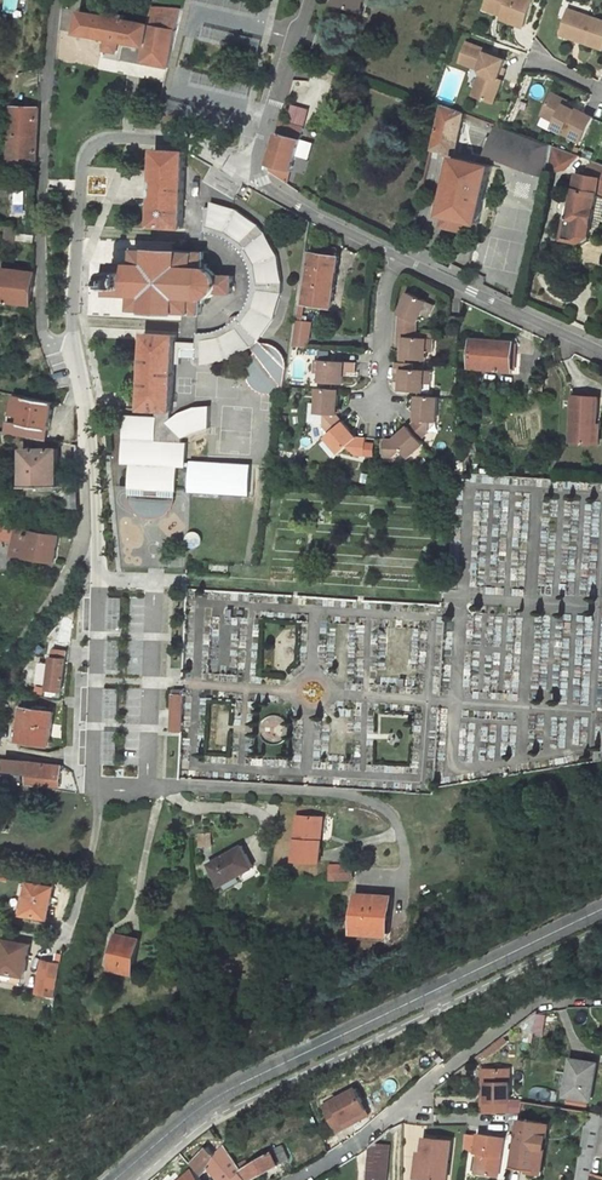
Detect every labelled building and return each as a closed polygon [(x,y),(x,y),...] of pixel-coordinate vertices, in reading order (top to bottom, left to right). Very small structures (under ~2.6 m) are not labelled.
[(246,0),(194,0),(194,1),(242,13),(246,0)] [(365,0),(336,0),(335,4),(362,12),(365,0)] [(505,9),(503,14),(502,18),(525,26),(535,0),(488,0),(487,2),(505,9)] [(505,9),(487,2),(485,8),(503,14),(505,9)] [(153,25),(176,30),(180,8),(153,6),(153,25)] [(563,30),(584,37),(583,41),(601,47),(601,19),(570,8),(563,30)] [(108,16),(84,11),(79,32),(106,38),(105,50),(117,51),(119,41),(146,46),(150,24),(125,19),(126,15),(109,11),(108,16)] [(146,46),(143,61),(169,67),(176,30),(153,25),(150,24),(146,46)] [(205,25),(202,38),(250,49),(253,36),(205,25)] [(563,30),(562,33),(583,41),(584,37),(563,30)] [(489,49),(468,41),(461,61),(481,68),(483,72),(476,94),(496,101),(504,79),(500,77),(507,58),(488,52),(489,49)] [(210,87),(238,89),(239,82),(225,81),(225,77),(211,76),(210,87)] [(567,100),(552,93),(542,114),(556,121),(554,127),(582,140),(593,116),(575,107),(574,108),(565,104),(567,100)] [(433,148),(456,153),(465,112),(443,104),(433,148)] [(16,121),(14,159),(37,160),(39,126),(40,107),(17,106),(16,121)] [(291,136),(294,126),(282,122),(275,148),(297,154),(301,139),(300,139),(291,136)] [(552,145),(498,124),(488,154),(547,175),(549,168),(548,168),(552,145)] [(300,139),(303,129),(294,126),(291,136),(300,139)] [(549,168),(561,171),(566,150),(552,145),(548,168),(549,168)] [(292,170),(297,154),(275,148),(270,164),(292,170)] [(156,149),(152,225),(183,227),(187,150),(156,149)] [(493,165),(455,157),(442,214),(443,214),(481,223),(493,165)] [(597,195),(601,197),(601,163),(592,160),(587,175),(578,174),(570,217),(569,216),(564,238),(581,242),(581,243),(586,244),(590,241),(591,237),(590,236),(597,195)] [(267,176),(287,188),(292,170),(270,164),(267,176)] [(248,304),(246,307),(244,311),(238,317),(232,322),(229,324),(221,328),(218,329),(210,331),(201,332),(197,331),(197,341),(177,340),(176,362),(181,362),(182,348),(196,349),(196,357),(202,357),(202,362),(208,362),(220,360),(232,357),(243,351),(252,345),(253,344),(257,340),(260,338),(266,331),(272,321),(277,310),(281,298),(282,286),(282,279),(281,267),(278,255),(273,244),(267,234),(259,224),(249,216),(239,210),(233,207),(221,203),(209,201),(209,206),(205,206),(203,231),(212,231),(219,233),(227,237),(230,239),(234,241),(240,247),(245,253),(249,260),(251,268),(252,272),(253,276),(253,284),(251,296),(248,304)] [(443,214),(440,226),(478,235),(481,223),(443,214)] [(298,306),(305,307),(306,303),(332,307),(340,256),(335,256),(337,247),(324,246),(323,254),(307,252),(298,306)] [(206,250),(135,247),(135,262),(113,261),(112,293),(132,294),(132,311),(202,315),(203,298),(208,298),(212,296),(214,294),(217,292),(234,293),(235,275),(222,274),(220,272),(217,270),(211,267),(206,266),(206,250)] [(470,272),(452,264),(451,268),(469,276),(470,272)] [(32,304),(36,272),(4,268),(0,294),(0,299),(32,304)] [(418,319),(422,311),(428,314),(434,301),(408,290),(397,314),(397,329),(415,331),(417,331),(418,319)] [(296,320),(303,321),(304,313),(297,311),(296,320)] [(449,326),(459,327),(460,315),(450,314),(449,326)] [(296,320),(292,345),(309,346),(312,323),(303,321),(296,320)] [(402,357),(425,359),(425,352),(433,352),(434,338),(414,337),(415,331),(397,329),(396,346),(403,346),(402,357)] [(177,340),(177,334),(146,333),(142,410),(157,411),(171,411),(173,412),(176,362),(177,340)] [(244,373),(245,378),(246,379),(248,384),(252,389),(258,393),(263,394),(269,395),(275,393),(280,391),(286,386),(288,371),(288,368),(287,362),(284,356),(281,352),(277,348),(271,345),(265,343),(260,338),(257,340),(253,344),(252,345),(256,351),(253,353),(251,355),(247,361),(245,367),(244,373)] [(493,343),(471,342),(470,367),(512,369),(514,343),(493,341),(493,343)] [(320,381),(343,383),(344,372),(354,373),(355,362),(315,358),(314,372),(321,372),(320,381)] [(432,370),(413,367),(413,362),(395,361),(394,378),(401,378),(401,389),(423,390),(424,382),(431,382),(432,370)] [(318,388),(317,413),(325,413),(324,427),(329,433),(343,421),(338,415),(339,389),(318,388)] [(415,394),(414,418),(408,424),(420,439),(426,433),(427,419),(436,420),(437,396),(415,394)] [(598,423),(600,396),(574,394),(571,441),(593,442),(594,423),(598,423)] [(55,401),(28,396),(23,422),(10,420),(7,431),(48,438),(55,401)] [(157,417),(126,416),(122,466),(130,466),(129,490),(144,491),(159,492),(175,493),(176,469),(185,469),(185,468),(185,463),(187,444),(181,443),(181,440),(210,427),(212,405),(197,406),(181,413),(172,422),(171,419),(171,411),(157,411),(157,417)] [(325,437),(341,457),(348,450),(353,456),(365,456),(366,436),(356,436),(343,421),(329,433),(325,437)] [(600,443),(601,424),(598,423),(594,423),(593,442),(600,443)] [(408,424),(392,438),(384,438),(383,457),(391,458),(399,451),(405,458),(423,442),(420,439),(408,424)] [(25,486),(59,485),(59,448),(25,448),(25,486)] [(190,469),(188,493),(248,497),(250,465),(191,462),(191,463),(185,463),(185,468),(190,469)] [(78,491),(68,492),(68,506),(78,508),(78,491)] [(142,520),(146,521),(148,521),(151,521),(157,521),(160,520),(164,518),(167,516),(169,513),(173,507),(174,499),(158,498),(159,492),(144,491),(144,497),(128,496),(128,502),(129,505),(132,512),(138,517),(142,520)] [(16,541),(14,551),(28,554),(27,557),(53,561),(58,536),(18,529),(19,525),(0,522),(0,538),(16,541)] [(187,535),(185,536),(185,546),(186,547),(188,548),(191,549),(193,549),(195,548),(196,546),(198,544),(198,541),(198,539),(197,537),(194,534),(190,534),(187,535)] [(108,596),(106,631),(122,631),(123,597),(108,596)] [(61,697),(66,658),(54,657),(51,676),(49,688),(48,695),(61,697)] [(51,676),(44,675),(42,686),(49,688),(51,676)] [(184,694),(174,694),(173,717),(172,731),(182,731),(184,694)] [(35,708),(24,707),(18,741),(48,746),(54,712),(44,710),(45,707),(36,705),(35,708)] [(28,778),(28,782),(60,786),(62,766),(22,761),(20,776),(28,778)] [(324,817),(298,816),(297,861),(322,862),(324,817)] [(211,845),(211,832),(199,833),(199,846),(211,845)] [(258,873),(243,846),(210,863),(222,885),(242,875),(245,880),(258,873)] [(355,879),(354,863),(330,864),(331,880),(355,879)] [(23,914),(45,918),(47,904),(51,905),(54,887),(29,883),(23,914)] [(389,933),(392,897),(358,894),(356,930),(389,933)] [(140,939),(116,935),(113,946),(116,947),(112,969),(133,973),(140,939)] [(31,945),(0,938),(0,980),(23,985),(25,975),(22,974),(24,962),(28,962),(31,945)] [(58,996),(64,961),(43,958),(38,993),(58,996)] [(590,1099),(597,1063),(572,1058),(565,1095),(590,1099)] [(487,1084),(487,1101),(485,1101),(485,1113),(508,1113),(508,1101),(510,1101),(510,1070),(485,1071),(485,1084),(487,1084)] [(340,1126),(359,1113),(346,1093),(317,1113),(333,1137),(342,1130),(340,1126)] [(544,1122),(520,1118),(513,1166),(537,1170),(540,1148),(544,1148),(547,1135),(542,1134),(544,1122)] [(540,1148),(537,1170),(543,1171),(551,1123),(544,1122),(542,1134),(547,1135),(544,1148),(540,1148)] [(600,1127),(585,1124),(574,1179),(590,1179),(600,1127)] [(480,1152),(477,1172),(499,1175),(505,1137),(480,1133),(477,1151),(480,1152)] [(477,1136),(467,1135),(465,1151),(475,1152),(477,1136)] [(422,1177),(445,1179),(448,1179),(453,1141),(427,1138),(422,1177)] [(246,1161),(238,1166),(248,1179),(251,1179),(288,1158),(282,1144),(271,1149),(272,1152),(249,1165),(246,1161)] [(193,1163),(203,1173),(208,1168),(216,1174),(220,1179),(248,1179),(238,1166),(224,1145),(215,1153),(208,1147),(193,1163)] [(193,1170),(182,1179),(201,1179),(193,1170)]
